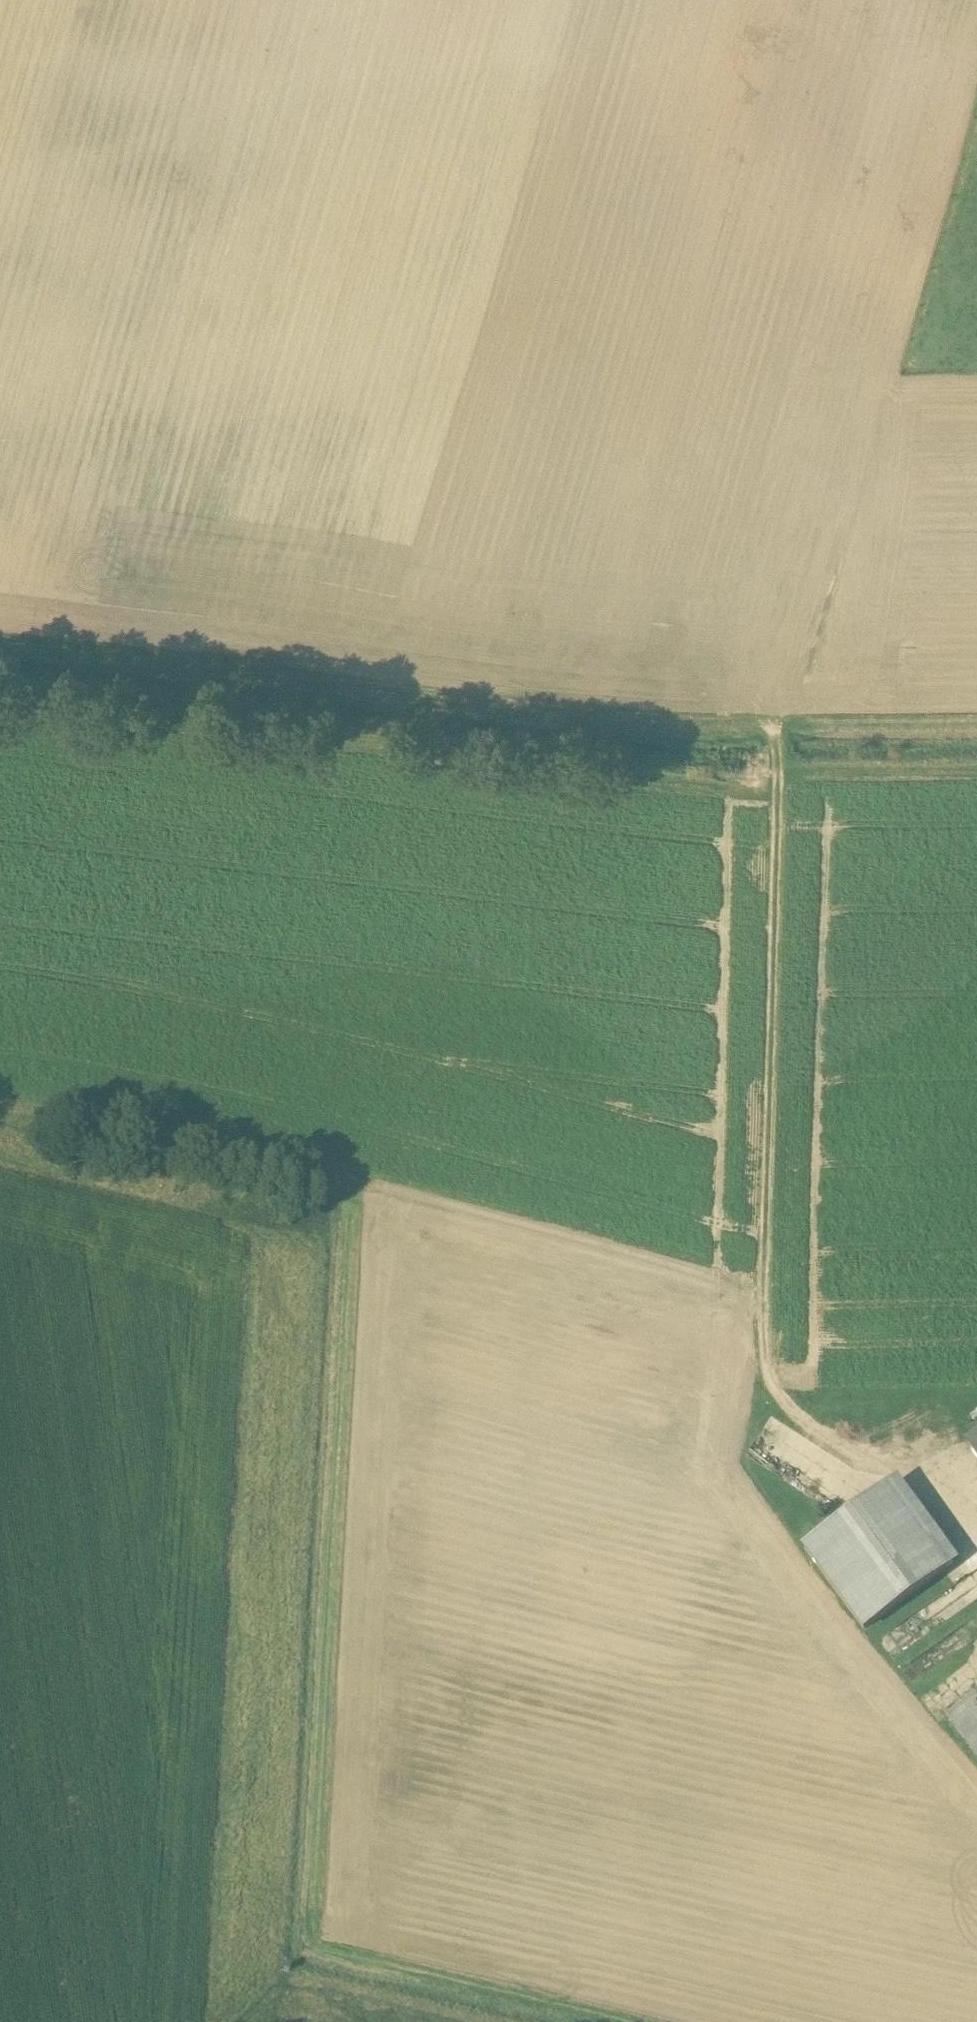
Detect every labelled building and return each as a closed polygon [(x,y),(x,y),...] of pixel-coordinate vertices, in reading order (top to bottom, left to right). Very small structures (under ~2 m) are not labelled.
[(966,1444),(976,1459),(976,1436),(966,1444)] [(886,1490),(805,1549),(868,1629),(944,1571),(886,1490)] [(950,1716),(976,1754),(976,1697),(950,1716)]
